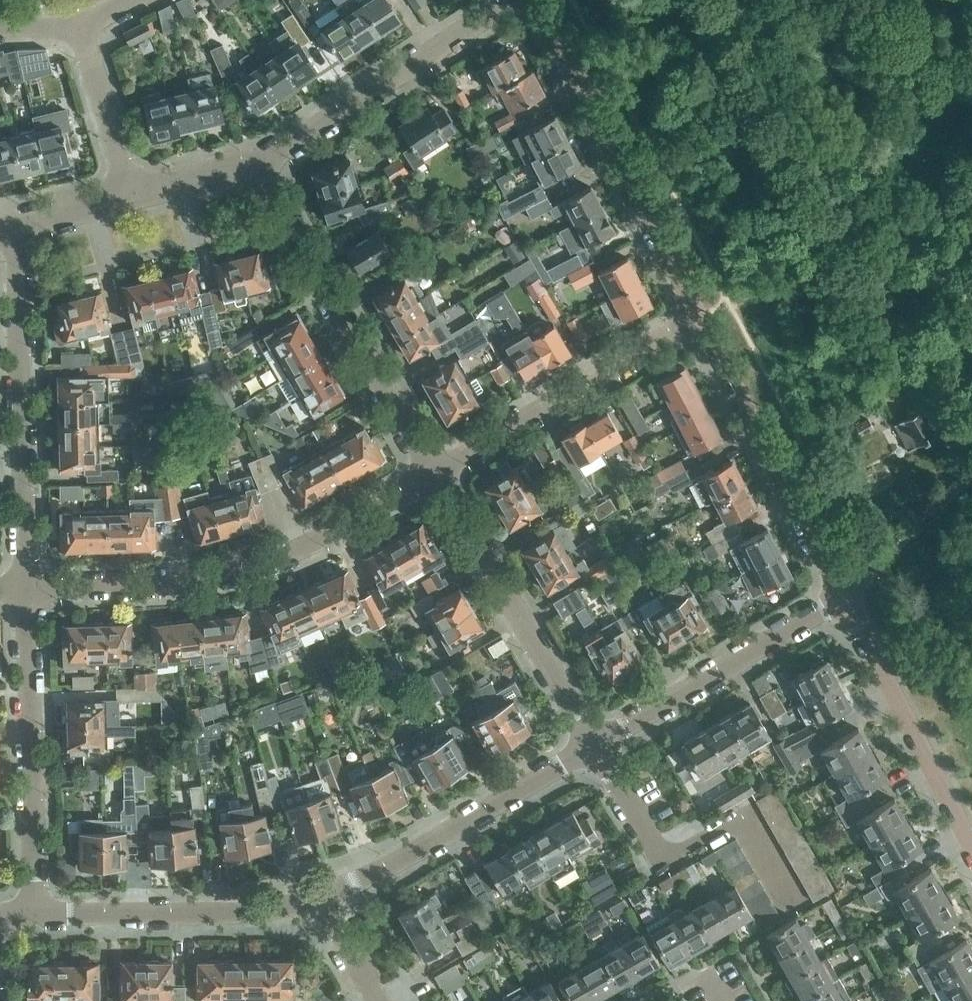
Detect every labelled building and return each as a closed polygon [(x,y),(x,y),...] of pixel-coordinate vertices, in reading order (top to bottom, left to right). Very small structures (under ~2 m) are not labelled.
[(176,0),(186,23),(197,18),(189,0),(176,0)] [(219,8),(232,0),(214,0),(219,8)] [(302,0),(289,0),(306,26),(315,20),(302,0)] [(361,44),(380,32),(359,0),(345,0),(336,6),(361,44)] [(380,32),(400,19),(388,0),(359,0),(380,32)] [(425,0),(410,0),(416,9),(426,2),(425,0)] [(171,3),(158,9),(164,31),(176,28),(171,3)] [(315,19),(322,29),(334,47),(332,50),(338,55),(340,58),(361,44),(336,6),(315,19)] [(276,54),(296,84),(297,86),(309,78),(307,75),(315,70),(306,56),(308,55),(301,45),(310,39),(293,11),(281,19),(293,38),(285,43),(287,47),(276,54)] [(145,21),(124,32),(131,44),(151,33),(145,21)] [(221,44),(210,48),(221,73),(232,68),(221,44)] [(46,47),(16,48),(18,56),(22,69),(50,62),(46,47)] [(489,80),(493,89),(524,74),(512,50),(510,51),(508,47),(495,53),(497,58),(481,66),(482,68),(477,70),(476,72),(481,83),(484,83),(489,80)] [(16,48),(3,51),(8,72),(11,82),(24,79),(16,48)] [(0,49),(0,74),(8,72),(3,51),(3,49),(0,49)] [(276,96),(257,66),(248,52),(239,58),(245,67),(234,74),(245,91),(244,92),(247,97),(243,100),(251,112),(257,109),(258,111),(271,103),(269,100),(276,96)] [(296,84),(276,54),(257,66),(276,96),(278,98),(289,91),(288,89),(296,84)] [(187,79),(185,68),(178,69),(180,80),(187,79)] [(531,70),(524,74),(493,89),(500,103),(507,100),(512,109),(543,93),(531,70)] [(157,86),(164,84),(162,72),(155,74),(157,86)] [(187,77),(190,90),(198,123),(199,127),(213,124),(212,120),(221,118),(217,102),(219,102),(216,90),(215,90),(210,72),(187,77)] [(457,79),(448,84),(460,107),(469,102),(457,79)] [(190,90),(167,96),(176,133),(190,129),(189,125),(198,123),(190,90)] [(176,133),(167,96),(160,97),(159,91),(145,94),(146,100),(145,101),(149,115),(148,115),(150,125),(151,125),(154,138),(176,133)] [(433,115),(427,106),(400,124),(401,126),(398,128),(406,140),(408,138),(410,141),(409,142),(411,145),(403,151),(413,167),(423,160),(418,152),(455,128),(443,109),(433,115)] [(65,108),(33,116),(37,129),(46,166),(70,160),(68,152),(71,152),(66,129),(70,128),(65,108)] [(495,121),(500,130),(517,121),(513,112),(495,121)] [(536,141),(542,153),(568,140),(560,125),(562,125),(558,116),(556,117),(555,116),(519,134),(524,143),(536,141)] [(46,166),(37,129),(12,135),(22,172),(46,166)] [(506,141),(500,130),(479,141),(484,152),(506,141)] [(12,135),(0,138),(0,178),(5,176),(5,177),(17,174),(22,172),(12,135)] [(580,165),(580,164),(581,163),(576,152),(574,153),(568,140),(542,153),(535,157),(542,171),(539,173),(544,183),(580,165)] [(472,158),(484,152),(479,141),(466,147),(472,158)] [(393,160),(397,168),(400,173),(401,173),(404,179),(409,176),(394,151),(389,154),(393,160)] [(320,195),(320,196),(356,185),(348,159),(332,164),(333,167),(313,173),(316,183),(314,183),(318,195),(320,195)] [(381,167),(386,175),(397,168),(393,160),(381,167)] [(389,180),(400,173),(397,168),(386,175),(389,180)] [(363,224),(396,203),(392,198),(389,200),(388,199),(362,207),(359,198),(364,197),(360,183),(356,185),(320,196),(323,205),(321,206),(325,218),(327,217),(328,219),(329,219),(331,224),(343,220),(341,214),(355,210),(363,224)] [(503,218),(526,207),(526,208),(548,197),(541,184),(509,201),(507,198),(496,204),(503,218)] [(548,197),(526,208),(532,217),(550,208),(554,216),(565,210),(572,224),(603,208),(591,186),(553,206),(548,197)] [(406,214),(430,199),(415,194),(400,203),(406,214)] [(603,208),(572,224),(583,246),(586,244),(589,250),(602,243),(599,237),(614,230),(603,208)] [(377,230),(346,249),(352,260),(351,262),(354,268),(357,268),(359,271),(390,252),(377,230)] [(505,244),(512,259),(525,253),(518,238),(505,244)] [(390,287),(382,292),(374,296),(380,306),(379,308),(382,314),(384,315),(386,317),(416,299),(425,294),(418,282),(423,276),(419,269),(436,258),(431,250),(427,249),(403,263),(409,273),(389,285),(390,287)] [(261,251),(238,256),(247,294),(277,286),(274,272),(266,274),(261,251)] [(562,276),(573,270),(583,265),(577,254),(556,264),(562,276)] [(227,309),(227,307),(249,301),(247,294),(238,256),(236,257),(234,255),(226,257),(225,260),(215,262),(222,287),(209,290),(215,312),(227,309)] [(599,272),(611,295),(640,279),(628,256),(599,272)] [(530,257),(504,270),(510,282),(536,268),(530,257)] [(589,262),(583,265),(573,270),(580,284),(596,276),(589,262)] [(171,274),(168,274),(178,311),(180,321),(203,315),(207,331),(219,329),(215,312),(209,290),(198,293),(192,269),(182,271),(180,270),(172,272),(171,274)] [(178,311),(168,274),(159,277),(157,275),(150,277),(149,279),(146,280),(158,326),(159,328),(174,324),(171,313),(178,311)] [(144,330),(158,326),(146,280),(145,280),(142,279),(134,281),(133,283),(124,285),(133,323),(142,320),(144,330)] [(640,279),(611,295),(600,300),(612,324),(623,318),(652,303),(640,279)] [(523,324),(524,323),(503,290),(485,301),(494,316),(506,316),(514,329),(523,324)] [(80,297),(77,297),(86,335),(110,329),(100,292),(91,294),(88,293),(81,295),(80,297)] [(560,313),(547,292),(539,297),(552,319),(560,313)] [(55,327),(58,341),(64,340),(86,335),(77,297),(54,303),(60,326),(55,327)] [(428,320),(416,299),(386,317),(388,320),(386,322),(389,327),(392,328),(398,337),(428,320)] [(267,359),(308,335),(307,334),(308,331),(304,325),(301,324),(296,315),(260,336),(254,327),(223,345),(227,352),(231,350),(233,353),(256,340),(267,359)] [(577,316),(568,321),(577,337),(586,331),(577,316)] [(453,331),(448,335),(454,346),(482,330),(485,328),(478,317),(475,318),(453,331)] [(526,329),(547,364),(548,365),(570,352),(554,324),(547,328),(542,319),(540,320),(538,319),(527,325),(527,328),(526,329)] [(454,346),(448,335),(440,340),(428,320),(398,337),(399,338),(397,341),(401,347),(404,347),(410,357),(426,347),(427,349),(430,347),(437,357),(454,346)] [(134,326),(122,329),(130,362),(135,361),(132,351),(140,349),(134,326)] [(232,339),(230,326),(219,329),(221,341),(232,339)] [(110,332),(118,364),(130,363),(130,362),(122,329),(110,332)] [(526,329),(504,341),(525,377),(547,364),(526,329)] [(481,331),(455,347),(461,357),(488,341),(481,331)] [(279,379),(282,378),(287,375),(320,356),(315,347),(315,344),(311,337),(309,336),(308,335),(267,359),(279,379)] [(61,366),(82,366),(91,365),(91,352),(60,353),(61,366)] [(320,356),(287,375),(299,395),(332,375),(331,374),(332,371),(327,364),(324,363),(320,356)] [(440,370),(432,375),(423,380),(429,389),(428,392),(431,397),(434,398),(435,400),(465,382),(452,360),(439,368),(440,370)] [(511,377),(509,374),(502,362),(490,369),(498,384),(511,377)] [(130,363),(118,364),(100,364),(100,365),(91,365),(82,366),(82,377),(59,377),(59,387),(56,389),(56,398),(59,399),(59,401),(98,400),(108,400),(107,376),(135,375),(135,367),(130,363)] [(670,403),(697,389),(685,365),(651,383),(657,394),(664,390),(670,403)] [(332,375),(299,395),(310,415),(343,395),(338,387),(339,384),(335,376),(332,376),(332,375)] [(465,383),(465,382),(435,400),(436,402),(436,405),(439,410),(442,412),(447,420),(464,410),(465,412),(478,405),(473,395),(483,389),(476,376),(465,383)] [(232,399),(224,385),(205,397),(223,404),(232,399)] [(709,414),(697,389),(670,403),(677,416),(671,419),(676,431),(709,414)] [(254,395),(230,409),(231,411),(246,417),(262,408),(254,395)] [(633,422),(643,417),(631,396),(621,402),(633,422)] [(98,423),(98,400),(59,401),(59,402),(57,405),(57,413),(59,415),(60,424),(98,423)] [(342,412),(348,422),(359,416),(353,406),(342,412)] [(617,406),(586,425),(600,449),(622,436),(624,439),(624,440),(636,462),(638,461),(643,470),(651,465),(634,434),(633,434),(617,406)] [(299,433),(292,422),(286,425),(276,409),(258,419),(295,435),(299,433)] [(921,409),(895,424),(909,450),(935,435),(930,425),(931,425),(930,424),(927,420),(928,420),(927,419),(921,409)] [(113,414),(113,422),(136,422),(136,417),(131,417),(131,414),(113,414)] [(689,454),(695,451),(721,438),(709,414),(676,431),(689,454)] [(643,417),(633,422),(639,432),(649,427),(643,417)] [(861,434),(873,427),(868,418),(856,425),(861,434)] [(136,422),(113,422),(113,431),(131,431),(131,426),(136,426),(136,422)] [(98,423),(60,424),(60,433),(58,435),(58,443),(60,445),(60,447),(99,446),(98,423)] [(600,449),(586,425),(585,423),(562,436),(579,464),(601,451),(600,449)] [(318,440),(321,446),(324,444),(321,438),(325,436),(319,425),(312,429),(318,440)] [(363,425),(343,437),(361,471),(363,470),(365,471),(373,467),(373,464),(382,459),(363,425)] [(323,448),(341,481),(349,477),(352,478),(359,474),(360,471),(361,471),(343,437),(323,448)] [(99,470),(99,446),(60,447),(60,448),(58,451),(58,459),(61,461),(61,471),(86,470),(87,480),(118,479),(118,469),(99,470)] [(323,448),(303,459),(321,493),(323,492),(325,493),(333,489),(333,486),(341,481),(323,448)] [(259,453),(272,487),(284,482),(272,453),(270,453),(269,449),(259,453)] [(249,457),(251,461),(250,462),(261,491),(272,487),(259,453),(249,457)] [(565,466),(557,454),(545,462),(554,474),(565,466)] [(321,493),(303,459),(282,471),(301,504),(308,499),(312,501),(319,496),(320,494),(321,493)] [(662,480),(685,469),(680,459),(657,471),(662,480)] [(923,473),(925,463),(915,461),(913,471),(923,473)] [(503,476),(494,481),(486,486),(491,494),(491,497),(494,504),(497,504),(498,506),(532,487),(525,476),(530,473),(523,462),(502,474),(503,476)] [(714,498),(743,483),(732,462),(693,481),(705,503),(714,498)] [(229,481),(229,480),(225,465),(216,468),(220,484),(229,481)] [(580,468),(571,473),(584,495),(593,490),(580,468)] [(667,479),(672,488),(673,491),(691,481),(685,470),(667,479)] [(229,481),(232,491),(242,528),(243,527),(246,529),(254,527),(255,525),(265,522),(255,485),(253,485),(250,474),(229,480),(229,481)] [(143,508),(130,508),(131,547),(132,547),(134,549),(142,549),(145,547),(155,546),(154,519),(159,519),(172,517),(167,484),(166,477),(154,478),(157,502),(143,502),(143,508)] [(672,488),(667,479),(655,485),(654,497),(672,488)] [(97,496),(106,496),(106,483),(97,484),(97,496)] [(114,483),(106,483),(106,496),(115,495),(114,483)] [(179,483),(167,484),(172,517),(183,516),(179,483)] [(754,506),(743,483),(714,498),(725,520),(706,530),(713,543),(718,540),(739,530),(740,529),(734,516),(754,506)] [(83,484),(59,484),(59,498),(83,497),(83,484)] [(539,499),(532,487),(498,506),(499,507),(498,510),(503,517),(505,518),(510,527),(527,517),(528,519),(548,507),(542,497),(539,499)] [(550,503),(552,507),(556,515),(566,509),(584,498),(577,487),(550,503)] [(209,497),(219,534),(221,534),(223,535),(231,533),(232,530),(242,528),(232,491),(209,497)] [(598,519),(616,507),(609,496),(591,507),(598,519)] [(207,538),(209,539),(217,537),(218,535),(219,534),(209,497),(187,503),(197,540),(207,538)] [(584,498),(566,509),(556,515),(562,525),(590,509),(584,498)] [(130,508),(106,509),(107,548),(117,547),(119,549),(127,549),(129,547),(131,547),(130,508)] [(106,509),(84,510),(85,548),(86,548),(88,550),(96,550),(98,548),(107,548),(106,509)] [(60,510),(61,539),(61,549),(71,549),(73,551),(81,550),(83,548),(85,548),(84,510),(60,510)] [(423,524),(409,533),(405,534),(424,567),(431,563),(434,568),(444,562),(441,557),(442,556),(423,524)] [(753,565),(780,551),(768,528),(744,540),(739,530),(718,540),(713,543),(719,554),(730,548),(732,553),(743,547),(753,565)] [(566,553),(553,530),(539,538),(541,540),(525,549),(530,558),(528,561),(532,567),(535,568),(536,570),(566,553)] [(387,545),(386,546),(405,579),(424,567),(405,534),(397,539),(394,539),(388,542),(387,545)] [(664,534),(644,546),(650,555),(670,543),(664,534)] [(405,579),(386,546),(383,547),(381,546),(374,550),(374,553),(365,557),(384,590),(405,579)] [(791,574),(780,551),(753,565),(764,588),(791,574)] [(593,578),(605,571),(615,565),(620,562),(614,552),(582,571),(588,581),(593,578)] [(579,575),(566,553),(536,570),(537,572),(537,575),(540,580),(542,581),(548,590),(564,580),(566,582),(579,575)] [(610,580),(615,589),(621,599),(631,592),(615,565),(605,571),(610,580)] [(325,581),(341,615),(363,606),(373,628),(385,623),(372,593),(360,598),(348,571),(338,575),(335,574),(328,577),(327,580),(325,581)] [(610,580),(605,571),(593,578),(609,606),(621,599),(615,589),(610,580)] [(430,576),(436,586),(446,580),(444,578),(441,580),(437,572),(430,576)] [(436,586),(430,576),(429,575),(422,580),(428,591),(436,586)] [(659,594),(684,638),(705,626),(704,624),(706,623),(699,611),(697,612),(693,605),(698,602),(684,578),(659,594)] [(320,624),(341,615),(325,581),(324,581),(321,580),(314,583),(314,586),(305,590),(320,624)] [(562,617),(563,616),(584,604),(575,588),(552,601),(562,617)] [(703,594),(716,615),(727,609),(714,588),(703,594)] [(437,629),(470,609),(470,608),(470,606),(466,599),(463,598),(458,589),(437,602),(432,593),(409,605),(414,615),(425,608),(437,629)] [(286,599),(284,599),(299,634),(320,624),(305,590),(296,594),(293,593),(286,596),(286,599)] [(645,616),(657,637),(664,650),(667,648),(670,649),(679,643),(680,640),(684,638),(659,594),(628,612),(635,622),(645,616)] [(267,664),(268,664),(284,660),(281,652),(290,648),(286,640),(299,634),(284,599),(283,600),(279,599),(272,602),(272,605),(262,609),(272,632),(262,634),(260,634),(267,664)] [(470,639),(482,632),(481,630),(482,629),(470,609),(437,629),(427,635),(433,645),(443,639),(449,649),(469,638),(470,639)] [(628,612),(600,628),(626,672),(630,670),(633,671),(640,667),(640,664),(643,662),(624,629),(635,622),(628,612)] [(224,616),(222,616),(226,654),(249,652),(251,668),(265,665),(267,664),(260,634),(258,634),(247,637),(245,613),(235,614),(233,613),(226,613),(224,616)] [(226,654),(222,616),(220,616),(218,615),(210,616),(208,618),(199,619),(204,657),(226,654)] [(178,622),(177,622),(181,660),(194,658),(195,665),(204,664),(204,657),(199,619),(189,620),(186,618),(180,619),(178,622)] [(181,660),(177,622),(174,622),(172,620),(165,621),(162,624),(153,625),(156,651),(148,652),(149,663),(158,663),(181,660)] [(106,624),(108,662),(131,661),(130,623),(120,623),(118,621),(110,622),(108,624),(106,624)] [(94,624),(83,624),(84,662),(108,662),(106,624),(105,624),(103,622),(95,622),(94,624)] [(84,662),(83,624),(63,625),(64,663),(65,663),(65,669),(77,668),(77,663),(84,662)] [(626,672),(600,628),(582,639),(589,652),(590,651),(602,670),(601,671),(606,681),(608,680),(609,682),(626,672)] [(481,648),(468,654),(478,676),(491,670),(481,648)] [(418,681),(417,680),(419,679),(414,668),(406,672),(394,654),(381,661),(399,692),(418,681)] [(331,677),(339,674),(342,672),(334,657),(324,661),(331,677)] [(798,690),(803,700),(838,682),(827,660),(794,676),(801,688),(798,690)] [(441,669),(430,675),(442,695),(453,689),(441,669)] [(156,670),(144,671),(144,687),(154,687),(157,690),(156,670)] [(134,672),(134,687),(144,687),(144,671),(134,672)] [(363,673),(359,675),(334,687),(338,696),(367,682),(363,673)] [(429,673),(419,679),(417,680),(418,681),(430,702),(442,695),(430,675),(429,673)] [(764,673),(752,680),(760,695),(772,687),(764,673)] [(94,686),(93,674),(83,675),(84,687),(94,686)] [(73,687),(84,687),(83,675),(73,675),(73,687)] [(478,688),(487,702),(509,741),(516,736),(520,737),(527,733),(527,730),(530,729),(521,714),(529,707),(529,708),(530,707),(518,688),(517,688),(518,689),(506,696),(509,701),(503,705),(490,684),(490,681),(478,688)] [(785,736),(792,749),(819,734),(813,723),(850,704),(838,682),(803,700),(804,701),(795,706),(806,726),(793,733),(792,732),(785,736)] [(144,687),(134,687),(117,687),(117,699),(165,698),(157,690),(154,687),(144,687)] [(315,689),(304,693),(308,703),(319,699),(315,689)] [(761,697),(772,716),(785,709),(773,689),(761,697)] [(290,710),(285,698),(274,702),(279,714),(290,710)] [(68,725),(107,724),(106,700),(68,701),(68,711),(66,713),(66,721),(68,723),(68,725)] [(225,700),(209,705),(211,717),(229,712),(225,700)] [(509,741),(487,702),(477,707),(483,717),(473,723),(485,743),(483,744),(488,752),(489,751),(490,752),(491,752),(494,753),(501,748),(501,746),(509,741)] [(727,716),(748,752),(759,745),(757,742),(769,735),(750,703),(727,716)] [(211,717),(209,705),(197,708),(200,720),(211,717)] [(253,724),(254,723),(266,720),(261,706),(248,710),(253,724)] [(706,729),(726,761),(737,754),(739,758),(748,752),(727,716),(706,729)] [(222,719),(211,723),(194,729),(199,770),(212,768),(207,736),(224,734),(222,719)] [(458,721),(428,739),(432,746),(432,747),(449,777),(457,772),(460,773),(467,769),(467,765),(469,764),(459,748),(470,742),(458,721)] [(107,724),(68,725),(69,748),(71,748),(71,754),(84,754),(84,748),(107,747),(107,734),(135,734),(135,723),(107,724)] [(386,731),(399,758),(400,757),(401,760),(411,755),(396,725),(386,731)] [(822,732),(819,734),(792,749),(799,761),(820,749),(833,773),(872,751),(858,727),(828,744),(822,732)] [(726,761),(706,729),(684,742),(684,743),(679,746),(688,761),(693,758),(703,774),(715,767),(717,770),(728,764),(726,761)] [(801,765),(799,761),(792,749),(785,736),(773,744),(789,772),(801,765)] [(449,777),(432,747),(412,759),(429,788),(431,787),(434,789),(441,784),(441,781),(449,777)] [(361,753),(364,760),(384,808),(393,805),(396,806),(403,803),(404,800),(406,799),(405,797),(408,795),(405,787),(401,788),(398,781),(409,777),(401,760),(400,757),(399,758),(390,762),(392,768),(381,773),(376,760),(375,761),(371,749),(361,753)] [(840,815),(869,798),(864,788),(886,776),(872,751),(833,773),(847,797),(834,804),(840,815)] [(337,754),(327,758),(327,760),(338,787),(339,791),(350,786),(363,817),(364,816),(367,818),(375,814),(375,812),(384,808),(364,760),(343,769),(337,754)] [(328,790),(338,787),(327,760),(318,763),(323,777),(301,784),(317,833),(326,830),(329,832),(336,830),(337,827),(339,826),(328,790)] [(259,811),(275,808),(268,778),(264,761),(250,764),(259,811)] [(268,778),(275,808),(277,818),(287,814),(296,840),(297,840),(300,842),(308,839),(308,836),(317,833),(301,784),(280,791),(274,776),(268,778)] [(739,784),(745,794),(754,789),(748,779),(739,784)] [(191,786),(194,818),(206,817),(203,782),(196,783),(196,786),(191,786)] [(745,794),(739,784),(715,799),(721,809),(745,794)] [(756,799),(762,809),(783,797),(777,787),(756,799)] [(137,843),(136,797),(124,797),(124,807),(121,811),(121,824),(124,827),(124,831),(103,831),(103,865),(111,865),(113,868),(122,868),(124,865),(126,865),(126,843),(137,843)] [(138,821),(148,820),(149,830),(151,863),(153,863),(155,865),(163,865),(164,862),(174,861),(170,813),(148,815),(147,797),(136,797),(138,821)] [(767,819),(788,807),(783,797),(762,809),(767,819)] [(241,805),(239,798),(229,800),(230,806),(217,809),(225,855),(227,855),(229,857),(237,856),(238,853),(248,851),(243,818),(241,805)] [(875,808),(869,798),(840,815),(845,825),(856,819),(870,844),(908,822),(894,798),(875,808)] [(241,805),(243,818),(248,851),(257,850),(259,852),(267,851),(268,847),(270,847),(265,814),(255,816),(252,803),(241,805)] [(170,809),(170,813),(174,861),(184,860),(185,863),(193,862),(195,859),(197,859),(194,826),(192,826),(190,807),(170,809)] [(767,819),(773,829),(794,817),(788,807),(767,819)] [(551,824),(570,858),(581,852),(578,846),(598,835),(587,816),(579,821),(573,810),(571,811),(571,812),(552,824),(552,823),(551,824)] [(794,817),(773,829),(779,839),(800,827),(794,817)] [(870,875),(876,886),(906,869),(900,859),(922,846),(908,822),(870,844),(880,862),(883,868),(870,875)] [(570,858),(551,824),(550,824),(550,825),(530,836),(529,836),(546,865),(554,879),(575,867),(570,858)] [(779,839),(785,850),(806,837),(800,827),(779,839)] [(103,865),(103,831),(79,831),(79,834),(70,834),(70,849),(79,849),(80,865),(81,865),(83,868),(91,868),(93,865),(103,865)] [(546,865),(529,836),(528,837),(529,837),(508,850),(508,849),(507,849),(524,878),(546,865)] [(721,859),(742,847),(736,837),(715,849),(720,857),(721,859)] [(806,837),(785,850),(791,859),(812,847),(806,837)] [(747,857),(742,847),(721,859),(727,870),(740,862),(747,857)] [(791,859),(796,869),(817,857),(812,847),(791,859)] [(524,878),(507,849),(507,850),(487,862),(487,861),(486,862),(491,870),(480,877),(492,898),(495,903),(517,890),(514,885),(524,878)] [(706,865),(720,857),(715,849),(701,857),(706,865)] [(747,857),(740,862),(727,870),(732,879),(753,867),(747,857)] [(817,857),(796,869),(802,879),(823,867),(817,857)] [(672,873),(677,882),(691,874),(686,865),(672,873)] [(589,892),(612,878),(606,867),(582,880),(589,892)] [(759,877),(753,867),(732,879),(735,884),(738,889),(759,877)] [(802,879),(808,889),(829,878),(823,867),(802,879)] [(897,898),(906,914),(944,892),(930,868),(911,879),(906,869),(876,886),(882,896),(885,894),(887,897),(895,899),(897,898)] [(677,882),(672,873),(659,881),(664,889),(677,882)] [(492,898),(480,877),(469,884),(481,904),(492,898)] [(765,887),(759,877),(738,889),(744,900),(765,887)] [(595,902),(618,889),(612,878),(589,892),(595,902)] [(829,878),(808,889),(814,900),(835,888),(829,878)] [(735,884),(714,897),(730,926),(752,914),(749,909),(744,900),(738,889),(735,884)] [(628,895),(633,903),(647,895),(642,887),(628,895)] [(770,898),(765,887),(744,900),(749,909),(770,898)] [(411,935),(412,935),(442,918),(435,906),(441,902),(435,892),(399,913),(400,914),(412,934),(411,935)] [(906,946),(912,956),(941,939),(936,929),(958,917),(944,892),(906,914),(919,938),(906,946)] [(831,896),(823,901),(831,915),(839,910),(831,896)] [(714,897),(692,909),(709,938),(730,926),(714,897)] [(622,898),(608,906),(613,914),(626,907),(622,898)] [(776,908),(770,898),(749,909),(752,914),(755,920),(776,908)] [(677,908),(667,914),(691,955),(712,943),(709,938),(692,909),(685,913),(682,909),(679,911),(677,908)] [(782,918),(776,908),(755,920),(761,930),(782,918)] [(562,922),(561,920),(554,909),(545,914),(553,928),(562,922)] [(591,912),(578,919),(582,928),(596,920),(591,912)] [(691,955),(667,914),(646,926),(669,968),(691,955)] [(800,925),(795,917),(766,934),(778,955),(808,939),(815,935),(814,932),(814,931),(809,923),(805,922),(800,925)] [(449,930),(442,918),(412,935),(412,936),(413,936),(425,956),(424,956),(425,958),(456,940),(463,954),(484,942),(472,921),(457,929),(455,927),(449,930)] [(851,932),(843,918),(835,923),(843,937),(851,932)] [(564,927),(565,930),(568,936),(582,928),(578,919),(564,927)] [(501,932),(503,935),(509,946),(517,941),(509,927),(501,932)] [(641,932),(620,945),(637,974),(658,962),(641,932)] [(941,939),(912,956),(918,966),(928,960),(942,985),(971,967),(971,948),(967,938),(947,949),(941,939)] [(537,947),(541,955),(556,947),(551,939),(537,947)] [(790,976),(820,960),(808,939),(778,955),(790,976)] [(863,953),(855,939),(846,944),(854,958),(863,953)] [(477,951),(482,959),(496,951),(491,942),(477,951)] [(620,945),(599,957),(616,986),(637,974),(620,945)] [(482,959),(477,951),(463,959),(468,967),(482,959)] [(839,977),(827,956),(820,960),(790,976),(785,979),(793,992),(798,989),(802,996),(797,999),(797,1000),(839,977)] [(599,957),(578,969),(595,998),(616,986),(599,957)] [(244,961),(244,1000),(267,1000),(267,996),(266,960),(266,961),(262,958),(257,959),(255,960),(244,961)] [(266,960),(267,996),(294,995),(293,980),(291,980),(291,960),(281,960),(279,958),(273,959),(271,960),(266,960)] [(184,985),(173,985),(173,981),(170,981),(170,961),(160,961),(157,959),(151,959),(149,961),(146,961),(147,997),(147,1000),(184,1000),(184,985)] [(184,985),(184,1000),(202,1000),(202,996),(223,996),(223,961),(219,961),(216,959),(211,959),(208,961),(198,961),(198,981),(196,981),(196,985),(184,985)] [(244,961),(234,961),(232,959),(226,959),(224,960),(223,961),(223,996),(223,1000),(244,1000),(244,961)] [(27,1000),(48,1000),(49,963),(37,964),(34,960),(30,960),(28,964),(27,964),(27,982),(27,1000)] [(75,998),(75,963),(64,964),(62,960),(54,960),(51,963),(49,963),(48,1000),(75,1000),(75,998)] [(75,998),(86,998),(86,1000),(97,1000),(97,963),(91,963),(88,960),(82,960),(80,963),(75,963),(75,998)] [(875,975),(867,960),(858,965),(867,979),(875,975)] [(122,997),(147,997),(146,961),(121,962),(122,997)] [(434,975),(440,986),(461,974),(454,963),(434,975)] [(942,985),(950,1000),(949,1000),(971,1000),(971,999),(971,967),(942,985)] [(568,1000),(590,1000),(595,998),(578,969),(556,981),(568,1000)] [(797,1000),(798,1000),(845,1000),(851,998),(839,977),(797,1000)] [(528,993),(533,1000),(561,1000),(549,980),(528,993)] [(887,995),(879,981),(870,986),(878,1000),(887,995)] [(528,993),(513,1000),(533,1000),(528,993)]
